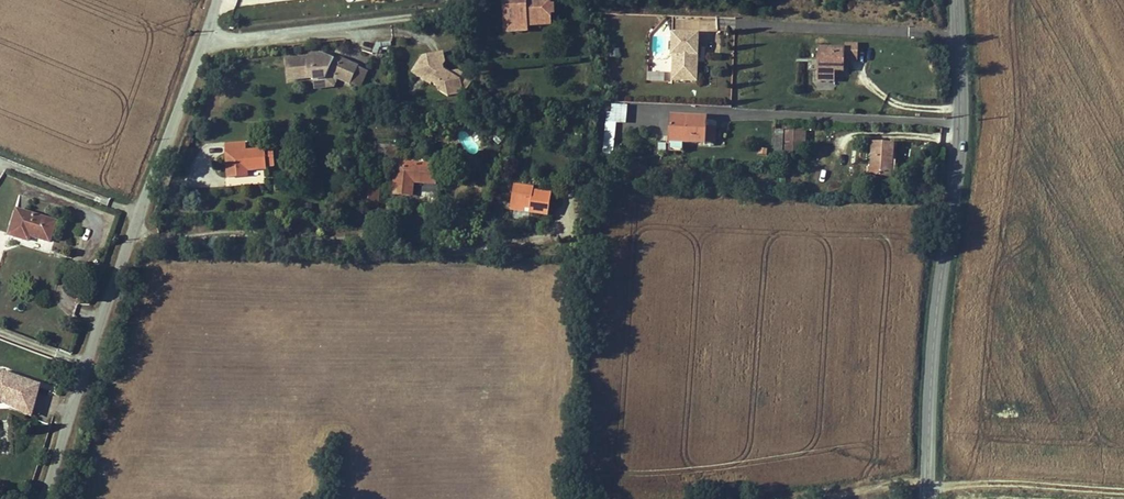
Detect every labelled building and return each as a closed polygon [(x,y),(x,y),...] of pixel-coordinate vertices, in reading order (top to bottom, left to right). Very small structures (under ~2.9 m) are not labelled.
[(550,6),(550,2),(532,3),(526,3),(526,0),(514,0),(514,2),(504,2),(505,23),(527,23),(526,26),(527,26),(551,25),(551,14),(550,6)] [(734,27),(734,18),(720,18),(719,27),(734,27)] [(527,31),(527,26),(526,26),(527,23),(505,23),(505,32),(527,31)] [(693,81),(694,55),(698,56),(699,34),(672,33),(671,55),(673,55),(672,80),(693,81)] [(845,47),(819,46),(818,79),(835,80),(835,70),(843,71),(844,58),(857,59),(858,42),(845,41),(845,47)] [(444,64),(441,52),(432,55),(434,64),(439,67),(443,66),(444,64)] [(309,78),(314,80),(325,79),(329,71),(336,74),(336,78),(337,79),(344,82),(350,84),(350,82),(358,66),(341,59),(339,63),(321,54),(310,55),(309,57),(286,59),(289,80),(309,78)] [(460,81),(462,78),(464,75),(458,71),(448,74),(443,71),(443,66),(439,67),(434,64),(432,55),(423,57),(413,73),(431,85),(432,83),(437,86),(438,90),(449,97),(460,94),(462,90),(460,81)] [(360,87),(367,71),(358,66),(350,82),(360,87)] [(337,79),(336,78),(336,74),(329,71),(325,79),(314,80),(315,88),(333,86),(337,79)] [(470,84),(462,78),(460,81),(462,90),(460,94),(465,93),(470,84)] [(624,123),(625,107),(612,106),(612,113),(608,112),(607,121),(624,123)] [(706,128),(706,118),(688,117),(688,119),(681,118),(671,117),(669,141),(684,143),(705,144),(705,142),(706,128)] [(613,141),(615,124),(615,122),(607,121),(605,139),(613,141)] [(499,136),(487,124),(481,130),(493,142),(499,136)] [(715,143),(716,129),(706,128),(705,142),(715,143)] [(805,142),(806,131),(786,131),(785,156),(793,157),(794,142),(797,142),(804,142),(805,142)] [(507,144),(500,137),(494,143),(501,150),(507,144)] [(612,155),(613,141),(605,139),(603,155),(612,155)] [(684,152),(684,143),(669,141),(669,151),(684,152)] [(803,157),(804,142),(797,142),(794,142),(793,157),(797,157),(803,157)] [(266,169),(264,150),(246,152),(245,143),(226,144),(229,178),(247,176),(247,170),(266,169)] [(893,161),(894,144),(872,143),(870,176),(892,178),(893,161)] [(436,187),(439,169),(398,164),(394,195),(412,197),(414,184),(436,187)] [(377,209),(380,180),(363,178),(360,207),(377,209)] [(549,216),(552,195),(534,191),(534,188),(514,185),(512,204),(512,205),(531,208),(530,212),(549,216)] [(54,222),(15,210),(8,235),(26,241),(29,233),(33,234),(31,237),(48,242),(54,222)] [(37,386),(5,375),(2,380),(0,380),(0,402),(8,405),(9,402),(28,409),(37,386)] [(28,409),(9,402),(8,405),(7,409),(26,416),(28,409)]
